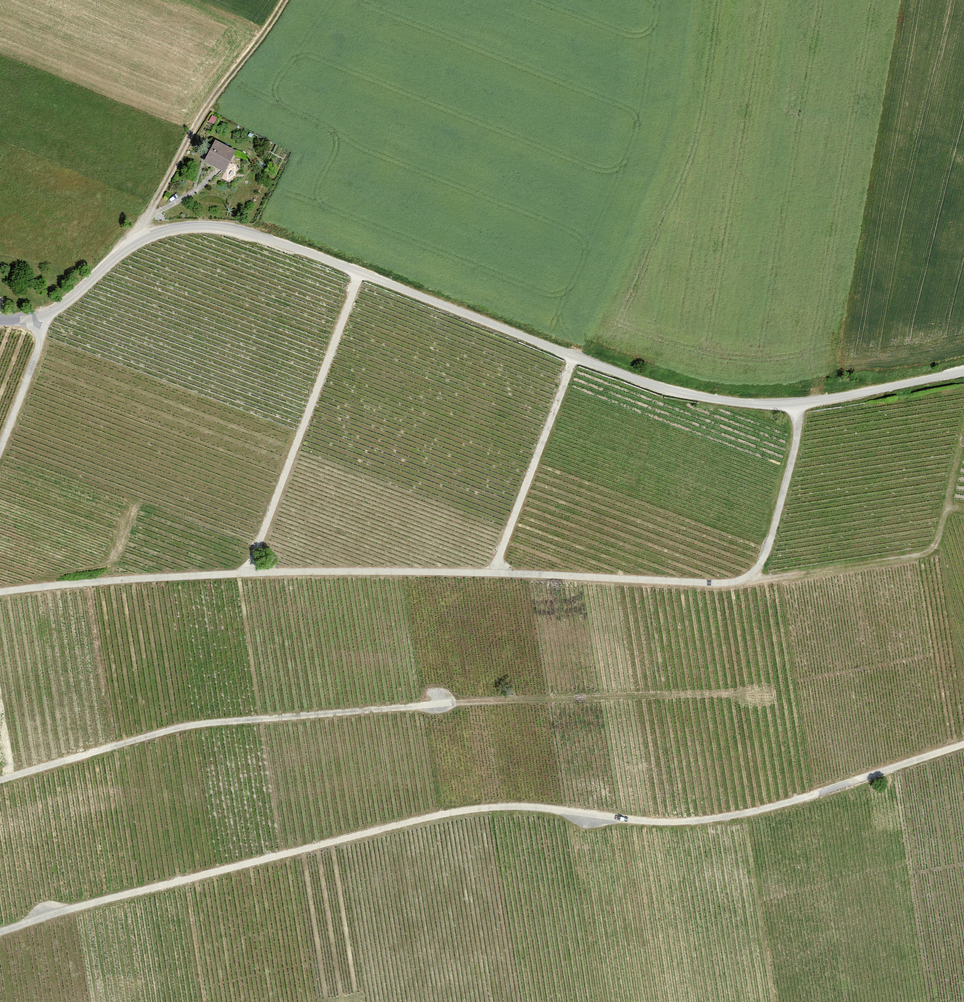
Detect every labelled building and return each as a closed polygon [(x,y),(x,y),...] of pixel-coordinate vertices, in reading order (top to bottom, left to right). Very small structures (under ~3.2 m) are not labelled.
[(241,151),(218,140),(207,160),(230,172),(241,151)]
